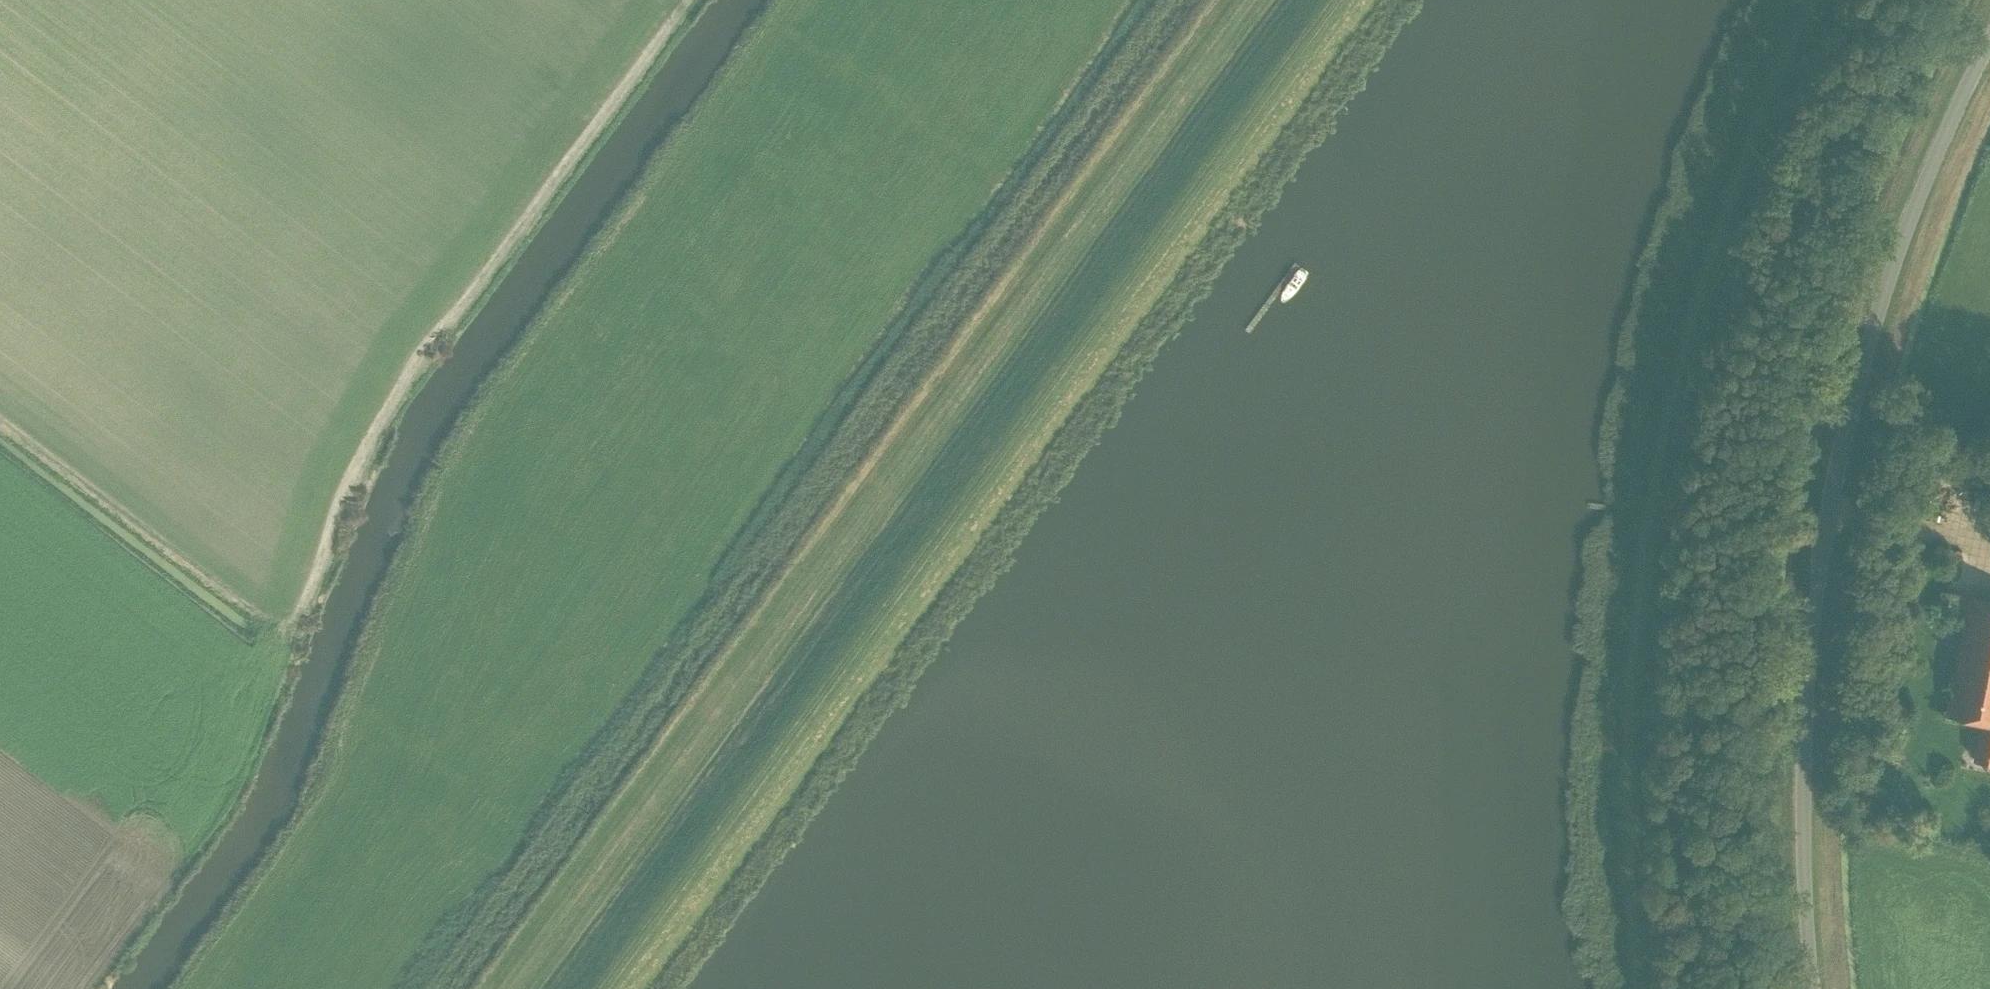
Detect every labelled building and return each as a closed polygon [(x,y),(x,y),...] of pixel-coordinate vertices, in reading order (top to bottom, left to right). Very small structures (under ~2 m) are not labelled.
[(1972,596),(1944,591),(1939,614),(1967,620),(1948,717),(1984,724),(1976,762),(1989,766),(1989,600),(1972,596)]
